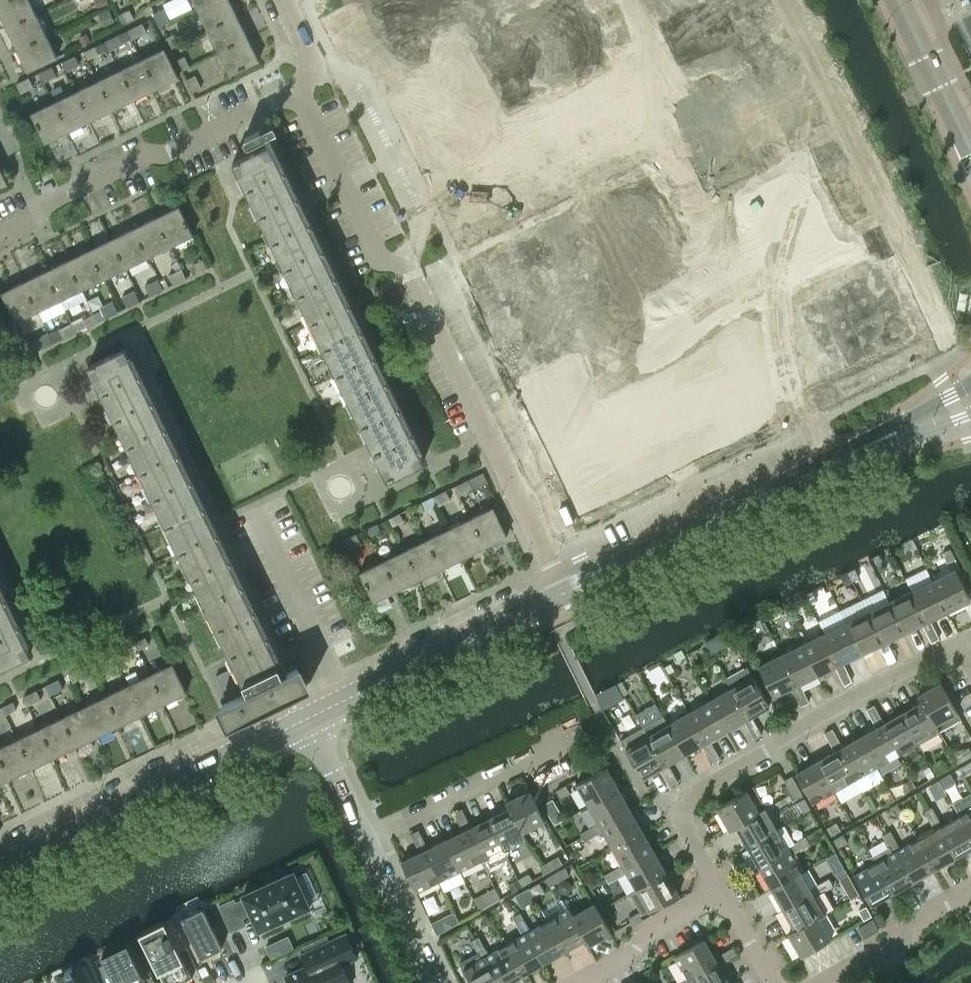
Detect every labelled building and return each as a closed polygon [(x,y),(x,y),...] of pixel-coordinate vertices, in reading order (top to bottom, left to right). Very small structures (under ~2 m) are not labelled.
[(6,26),(35,12),(29,0),(4,0),(0,2),(0,14),(6,26)] [(197,8),(214,0),(193,0),(197,8)] [(208,30),(237,16),(229,0),(214,0),(197,8),(208,30)] [(535,9),(553,46),(572,37),(554,0),(535,9)] [(699,5),(680,14),(697,51),(717,42),(699,5)] [(535,9),(517,18),(534,55),(553,46),(535,9)] [(108,10),(100,14),(104,25),(113,21),(108,10)] [(119,15),(123,23),(133,17),(130,10),(119,15)] [(6,26),(17,48),(46,34),(35,12),(6,26)] [(163,12),(155,16),(161,27),(168,23),(163,12)] [(680,14),(660,24),(678,61),(697,51),(680,14)] [(208,30),(218,52),(248,38),(237,16),(208,30)] [(517,18),(498,27),(516,64),(534,55),(517,18)] [(142,23),(128,30),(133,39),(147,32),(142,23)] [(498,27),(480,36),(498,72),(516,64),(498,27)] [(84,35),(80,37),(83,44),(89,40),(86,33),(84,35)] [(57,57),(46,34),(17,48),(28,71),(57,57)] [(119,34),(106,41),(109,48),(110,50),(124,44),(119,34)] [(173,34),(166,38),(171,48),(179,44),(173,34)] [(480,36),(461,44),(479,81),(498,72),(480,36)] [(259,60),(248,38),(218,52),(229,75),(259,60)] [(777,41),(767,46),(770,53),(781,48),(777,41)] [(461,44),(443,53),(461,90),(479,81),(461,44)] [(95,46),(84,51),(88,59),(98,53),(95,46)] [(767,46),(756,51),(759,59),(770,53),(767,46)] [(164,48),(141,59),(156,88),(178,77),(164,48)] [(443,53),(425,62),(442,99),(461,90),(443,53)] [(75,55),(62,62),(66,69),(66,71),(80,65),(75,55)] [(184,56),(177,60),(182,70),(189,67),(184,56)] [(156,88),(141,59),(119,70),(134,99),(156,88)] [(739,60),(728,65),(731,72),(742,67),(739,60)] [(425,62),(406,71),(424,108),(442,99),(425,62)] [(728,65),(717,70),(721,77),(731,72),(728,65)] [(52,66),(39,73),(44,82),(57,75),(52,66)] [(119,70),(97,81),(112,110),(134,99),(119,70)] [(803,70),(766,87),(776,107),(812,89),(803,70)] [(406,71),(387,80),(405,117),(424,108),(406,71)] [(578,71),(567,77),(571,84),(582,79),(578,71)] [(195,75),(187,79),(193,92),(201,87),(195,75)] [(16,84),(20,92),(33,86),(29,77),(16,84)] [(567,77),(557,82),(560,89),(571,84),(567,77)] [(112,110),(97,81),(75,91),(90,121),(112,110)] [(539,84),(528,89),(532,96),(542,91),(539,84)] [(702,84),(691,89),(695,96),(706,91),(702,84)] [(684,101),(674,106),(685,128),(704,119),(712,137),(733,127),(714,87),(706,91),(695,96),(684,101)] [(528,89),(517,94),(521,101),(532,96),(528,89)] [(691,89),(681,94),(684,101),(695,96),(691,89)] [(812,89),(776,107),(785,126),(822,108),(812,89)] [(75,91),(53,102),(68,131),(90,121),(75,91)] [(732,91),(724,94),(729,105),(737,101),(732,91)] [(500,96),(489,101),(492,109),(503,103),(500,96)] [(737,101),(729,105),(735,116),(742,112),(737,101)] [(68,131),(53,102),(31,113),(45,142),(68,131)] [(481,105),(470,110),(474,117),(485,112),(481,105)] [(822,108),(785,126),(795,147),(811,139),(811,138),(831,128),(822,108)] [(470,110),(460,115),(463,123),(474,117),(470,110)] [(522,119),(514,123),(520,134),(527,130),(522,119)] [(507,120),(499,124),(504,135),(512,131),(507,120)] [(721,156),(702,165),(713,186),(753,167),(733,127),(712,137),(721,156)] [(447,128),(436,133),(440,140),(450,135),(447,128)] [(423,462),(410,435),(261,129),(244,137),(252,153),(232,162),(387,480),(423,462)] [(527,130),(520,134),(525,145),(532,141),(527,130)] [(750,130),(743,133),(748,144),(755,140),(750,130)] [(512,131),(504,135),(510,145),(517,142),(512,131)] [(429,146),(420,150),(430,170),(467,153),(457,132),(450,135),(440,140),(429,146)] [(436,133),(425,138),(429,146),(440,140),(436,133)] [(755,140),(748,144),(753,155),(761,151),(755,140)] [(467,153),(430,170),(439,190),(476,172),(467,153)] [(541,158),(533,162),(538,173),(546,169),(541,158)] [(525,159),(518,163),(523,173),(530,170),(525,159)] [(546,169),(538,173),(544,183),(551,180),(546,169)] [(530,170),(523,173),(528,184),(536,181),(530,170)] [(638,173),(601,191),(610,210),(647,192),(638,173)] [(857,182),(837,192),(850,220),(871,210),(857,182)] [(486,191),(449,209),(458,229),(495,211),(486,191)] [(647,192),(610,210),(620,231),(657,213),(647,192)] [(559,197),(552,201),(557,212),(564,208),(559,197)] [(544,199),(537,202),(542,213),(550,210),(544,199)] [(179,206),(156,217),(170,246),(193,235),(179,206)] [(564,208),(557,212),(562,222),(570,219),(564,208)] [(495,211),(458,229),(468,249),(505,231),(495,211)] [(170,246),(156,217),(134,228),(148,257),(170,246)] [(555,221),(548,224),(553,235),(560,232),(555,221)] [(134,228),(112,238),(126,267),(148,257),(134,228)] [(574,228),(566,231),(572,242),(579,239),(574,228)] [(879,228),(869,234),(872,241),(883,235),(879,228)] [(529,233),(459,267),(498,348),(502,346),(516,375),(534,366),(532,363),(577,341),(542,268),(545,266),(529,233)] [(883,235),(872,241),(875,248),(886,242),(883,235)] [(112,238),(90,249),(104,278),(126,267),(112,238)] [(886,242),(875,248),(879,255),(889,249),(886,242)] [(82,289),(104,278),(90,249),(68,260),(82,289)] [(875,256),(740,321),(778,398),(912,334),(875,256)] [(68,260),(46,270),(60,300),(82,289),(68,260)] [(207,268),(207,267),(203,260),(192,265),(195,273),(207,268)] [(173,284),(186,278),(182,269),(169,275),(173,284)] [(38,310),(60,300),(46,270),(24,281),(38,310)] [(158,278),(145,285),(150,296),(162,290),(161,290),(163,289),(158,278)] [(16,321),(38,310),(24,281),(1,292),(16,321)] [(134,290),(121,296),(127,307),(140,301),(134,290)] [(113,300),(100,306),(105,317),(118,311),(113,300)] [(82,319),(86,326),(97,321),(93,314),(82,319)] [(58,329),(62,339),(75,333),(70,324),(58,329)] [(35,340),(40,349),(53,343),(48,333),(35,340)] [(223,703),(224,704),(217,707),(227,727),(233,724),(234,725),(307,689),(296,667),(283,674),(124,348),(88,365),(236,668),(230,671),(229,669),(216,675),(228,700),(223,703)] [(577,357),(521,385),(581,511),(719,445),(682,367),(601,406),(577,357)] [(484,472),(476,475),(480,484),(488,481),(484,472)] [(473,488),(468,479),(455,486),(460,495),(473,488)] [(451,499),(446,490),(433,496),(438,506),(451,499)] [(425,510),(421,503),(410,508),(414,515),(425,510)] [(470,518),(484,547),(507,536),(493,507),(470,518)] [(403,520),(400,513),(388,518),(391,526),(403,520)] [(470,518),(448,529),(462,558),(484,547),(470,518)] [(377,524),(366,529),(369,536),(380,531),(377,524)] [(462,558),(448,529),(426,540),(440,569),(462,558)] [(348,550),(361,543),(356,534),(344,541),(348,550)] [(426,540),(404,550),(418,579),(440,569),(426,540)] [(955,559),(950,549),(942,553),(947,563),(955,559)] [(404,550),(382,561),(396,590),(418,579),(404,550)] [(373,601),(396,590),(382,561),(359,572),(373,601)] [(854,568),(849,571),(853,579),(858,577),(854,568)] [(970,600),(955,570),(933,581),(948,611),(970,600)] [(847,571),(841,574),(845,584),(852,581),(847,571)] [(948,611),(933,581),(911,591),(926,622),(930,620),(948,611)] [(0,591),(0,668),(30,653),(0,591)] [(812,591),(807,594),(811,601),(815,599),(812,591)] [(926,622),(911,591),(889,602),(904,632),(922,624),(927,633),(934,629),(930,620),(926,622)] [(904,632),(889,602),(868,612),(883,643),(887,641),(904,632)] [(883,643),(868,612),(846,623),(861,654),(879,645),(883,654),(891,650),(887,641),(883,643)] [(861,654),(846,623),(824,634),(839,664),(843,662),(861,654)] [(934,629),(927,633),(931,642),(939,639),(934,629)] [(839,664),(824,634),(802,644),(817,675),(835,666),(840,675),(847,672),(843,662),(839,664)] [(716,635),(705,642),(712,653),(722,647),(716,635)] [(145,637),(135,642),(138,649),(149,644),(145,637)] [(802,644),(781,655),(796,685),(800,683),(817,675),(802,644)] [(125,647),(112,653),(116,662),(129,656),(125,647)] [(891,650),(883,654),(888,663),(896,660),(891,650)] [(796,696),(804,693),(800,683),(796,685),(781,655),(758,666),(773,696),(792,687),(796,696)] [(104,666),(101,659),(90,664),(93,671),(104,666)] [(172,663),(149,674),(164,703),(186,692),(172,663)] [(747,666),(725,679),(731,689),(747,718),(751,716),(769,706),(752,676),(747,666)] [(79,669),(68,674),(72,682),(83,677),(79,669)] [(847,672),(840,675),(844,685),(852,681),(847,672)] [(164,703),(149,674),(127,685),(142,714),(164,703)] [(58,679),(46,685),(50,694),(63,688),(58,679)] [(936,723),(940,730),(960,718),(940,682),(917,695),(921,701),(922,701),(935,724),(936,723)] [(617,683),(595,693),(603,708),(624,697),(617,683)] [(127,685),(105,696),(120,725),(142,714),(127,685)] [(747,718),(731,689),(710,700),(727,730),(744,720),(749,729),(756,725),(751,716),(747,718)] [(36,690),(24,696),(28,705),(41,699),(36,690)] [(804,693),(796,696),(801,706),(809,702),(804,693)] [(120,725),(105,696),(83,707),(97,736),(120,725)] [(727,730),(710,700),(689,712),(706,742),(709,740),(727,730)] [(922,701),(921,701),(901,713),(918,742),(940,730),(936,723),(935,724),(922,701)] [(13,702),(2,707),(5,714),(16,709),(13,702)] [(656,704),(636,715),(643,727),(642,727),(664,766),(668,763),(685,754),(668,724),(663,716),(662,716),(656,704)] [(871,718),(879,713),(873,704),(866,709),(871,718)] [(83,707),(61,717),(75,746),(97,736),(83,707)] [(706,742),(689,712),(668,724),(685,754),(702,744),(707,753),(714,749),(709,740),(706,742)] [(879,713),(871,718),(876,727),(880,725),(897,754),(918,742),(901,713),(884,723),(879,713)] [(75,746),(61,717),(39,728),(53,757),(75,746)] [(756,725),(749,729),(754,738),(761,734),(756,725)] [(880,725),(876,727),(859,737),(876,766),(897,754),(880,725)] [(668,763),(664,766),(642,727),(620,740),(642,778),(660,768),(665,777),(673,772),(668,763)] [(39,728),(17,739),(31,768),(53,757),(39,728)] [(829,742),(837,737),(832,728),(824,732),(829,742)] [(837,737),(829,742),(835,751),(838,748),(862,790),(883,778),(876,766),(859,737),(842,746),(837,737)] [(0,747),(0,759),(9,779),(31,768),(17,739),(0,747)] [(959,752),(963,759),(970,755),(970,752),(968,747),(959,752)] [(835,751),(817,760),(834,790),(841,802),(862,790),(838,748),(835,751)] [(714,749),(707,753),(712,762),(720,758),(714,749)] [(963,759),(959,752),(950,757),(954,765),(963,759)] [(9,779),(0,759),(0,783),(9,779)] [(834,790),(817,760),(796,773),(812,802),(834,790)] [(956,769),(961,776),(970,771),(966,763),(956,769)] [(576,784),(589,806),(618,789),(606,767),(576,784)] [(929,767),(924,770),(928,777),(933,774),(929,767)] [(673,772),(665,777),(671,786),(678,782),(673,772)] [(949,773),(939,778),(944,787),(954,782),(949,773)] [(791,775),(784,779),(789,789),(797,784),(791,775)] [(910,779),(902,784),(906,790),(914,786),(910,779)] [(794,798),(802,794),(797,784),(789,789),(794,798)] [(560,798),(570,792),(565,785),(556,790),(560,798)] [(601,826),(630,810),(618,789),(589,806),(599,823),(590,828),(594,835),(603,830),(601,826)] [(522,832),(523,832),(545,821),(530,790),(506,802),(509,809),(510,808),(522,832)] [(758,811),(764,807),(757,794),(751,798),(746,790),(717,807),(730,830),(736,826),(736,825),(758,812),(758,811)] [(952,802),(959,815),(970,836),(970,792),(952,802)] [(803,813),(810,809),(804,798),(797,802),(803,813)] [(552,799),(543,804),(555,823),(563,818),(552,799)] [(924,811),(929,820),(937,816),(931,806),(924,811)] [(764,807),(758,811),(758,812),(736,825),(736,826),(748,846),(777,829),(764,807)] [(509,809),(489,819),(504,849),(526,838),(523,832),(522,832),(510,808),(509,809)] [(454,812),(459,822),(467,818),(462,809),(454,812)] [(612,847),(642,831),(630,810),(601,826),(603,830),(612,847)] [(934,829),(938,827),(955,856),(970,847),(970,836),(959,815),(942,824),(937,816),(929,820),(934,829)] [(471,827),(467,818),(459,822),(463,831),(467,829),(482,860),(486,869),(508,858),(504,849),(489,819),(471,827)] [(831,835),(840,829),(836,822),(827,827),(831,835)] [(777,829),(748,846),(759,867),(789,850),(787,846),(794,842),(784,825),(777,829)] [(938,827),(934,829),(917,838),(934,868),(955,856),(938,827)] [(585,841),(594,835),(590,828),(580,833),(585,841)] [(460,870),(482,860),(467,829),(463,831),(446,840),(460,870)] [(411,834),(416,843),(423,839),(419,830),(411,834)] [(882,834),(888,844),(895,839),(890,830),(882,834)] [(618,877),(627,872),(624,868),(654,851),(642,831),(612,847),(622,864),(613,869),(618,877)] [(833,839),(838,846),(847,841),(843,833),(833,839)] [(796,841),(800,849),(809,843),(805,836),(796,841)] [(888,844),(889,846),(893,853),(896,850),(913,880),(934,868),(917,838),(900,848),(895,839),(888,844)] [(416,843),(420,852),(424,850),(439,881),(460,870),(446,840),(428,848),(423,839),(416,843)] [(800,849),(796,841),(794,842),(787,846),(789,850),(759,867),(771,887),(801,871),(791,854),(800,849)] [(872,855),(876,862),(892,892),(913,880),(896,850),(893,853),(889,846),(872,855)] [(416,892),(439,881),(424,850),(420,852),(401,861),(416,892)] [(624,868),(627,872),(636,889),(666,872),(654,851),(624,868)] [(549,861),(553,868),(562,863),(558,856),(549,861)] [(553,868),(549,861),(540,866),(544,874),(553,868)] [(870,904),(892,892),(876,862),(854,875),(870,904)] [(846,872),(841,863),(832,868),(837,877),(846,872)] [(556,872),(560,880),(569,875),(565,867),(556,872)] [(609,882),(618,877),(613,869),(604,875),(609,882)] [(234,898),(219,905),(231,930),(245,924),(242,916),(251,912),(259,929),(310,906),(293,871),(243,894),(244,898),(235,902),(234,898)] [(813,892),(810,888),(801,871),(771,887),(783,908),(813,892)] [(529,872),(518,878),(522,886),(533,880),(529,872)] [(560,880),(556,872),(546,878),(551,885),(560,880)] [(679,894),(666,872),(636,889),(629,893),(642,915),(649,911),(679,894)] [(819,883),(824,890),(833,885),(829,877),(819,883)] [(517,880),(510,884),(513,890),(521,886),(517,880)] [(824,890),(819,883),(810,888),(813,892),(783,908),(794,928),(795,929),(818,916),(819,917),(825,913),(815,895),(824,890)] [(594,903),(573,914),(572,915),(585,938),(584,939),(588,945),(611,932),(594,903)] [(871,915),(866,905),(858,910),(864,919),(871,915)] [(202,908),(181,918),(189,935),(188,935),(191,941),(192,941),(200,958),(222,948),(202,908)] [(569,908),(547,921),(564,950),(584,939),(585,938),(572,915),(573,914),(569,908)] [(513,917),(518,926),(525,921),(520,912),(513,917)] [(629,918),(633,925),(642,920),(638,912),(629,918)] [(795,929),(794,928),(788,932),(801,955),(830,938),(819,917),(818,916),(795,929)] [(858,927),(864,937),(879,929),(873,919),(858,927)] [(139,933),(163,982),(172,982),(188,975),(190,979),(192,978),(164,921),(164,920),(139,933)] [(518,926),(523,935),(527,933),(543,962),(564,950),(547,921),(530,930),(525,921),(518,926)] [(527,933),(523,935),(506,944),(522,974),(543,962),(527,933)] [(346,934),(302,954),(308,966),(286,976),(289,982),(350,982),(342,965),(357,958),(346,934)] [(471,940),(476,950),(484,945),(479,936),(471,940)] [(265,946),(270,957),(286,950),(281,939),(265,946)] [(716,961),(714,957),(704,939),(674,956),(687,978),(716,961)] [(102,957),(115,982),(135,982),(144,979),(127,944),(102,957)] [(481,958),(485,956),(500,982),(506,982),(522,974),(506,944),(489,954),(484,945),(476,950),(477,952),(481,958)] [(732,947),(723,952),(727,960),(737,954),(732,947)] [(485,956),(481,958),(477,952),(459,962),(471,982),(500,982),(485,956)] [(679,982),(726,982),(728,982),(719,965),(727,960),(723,952),(714,957),(716,961),(687,978),(679,982)] [(85,960),(84,961),(85,963),(72,970),(71,967),(64,971),(65,973),(58,977),(61,982),(96,982),(85,960)] [(99,966),(107,982),(113,982),(103,964),(99,966)] [(203,977),(206,982),(211,982),(215,981),(211,974),(203,977)]
